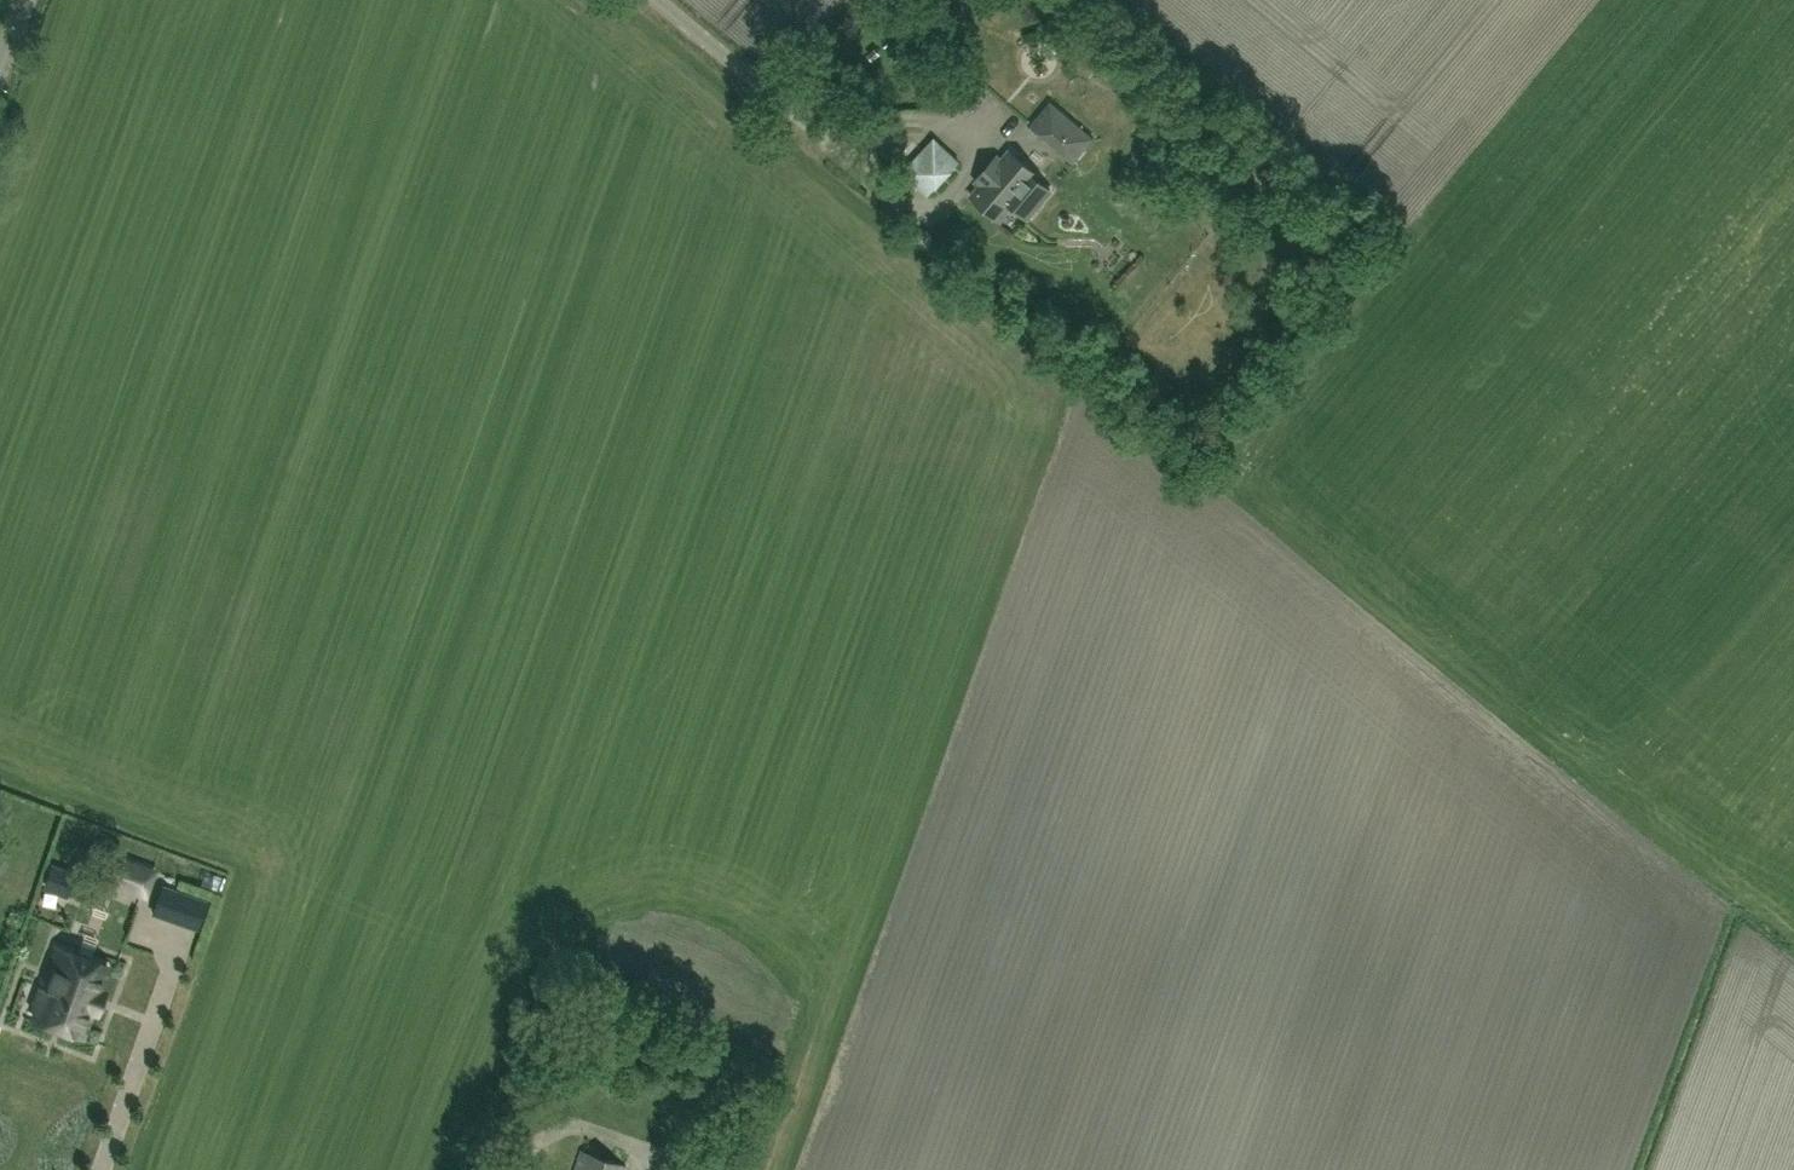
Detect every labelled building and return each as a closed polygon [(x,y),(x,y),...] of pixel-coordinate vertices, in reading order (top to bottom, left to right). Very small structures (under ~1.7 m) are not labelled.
[(1077,164),(1097,138),(1052,101),(1032,125),(1077,164)] [(934,140),(902,175),(928,198),(960,163),(934,140)] [(1003,222),(1022,198),(1037,211),(1053,192),(1038,179),(1041,176),(1011,151),(996,169),(995,168),(990,167),(980,179),(982,183),(983,184),(973,197),(1003,222)] [(110,855),(101,879),(144,895),(153,871),(110,855)] [(162,886),(153,914),(196,928),(205,900),(162,886)] [(43,988),(35,1010),(37,1011),(35,1017),(83,1035),(93,1009),(90,1008),(96,992),(98,993),(108,967),(56,947),(43,981),(48,983),(46,989),(43,988)] [(627,1166),(583,1151),(576,1169),(626,1169),(627,1166)]
